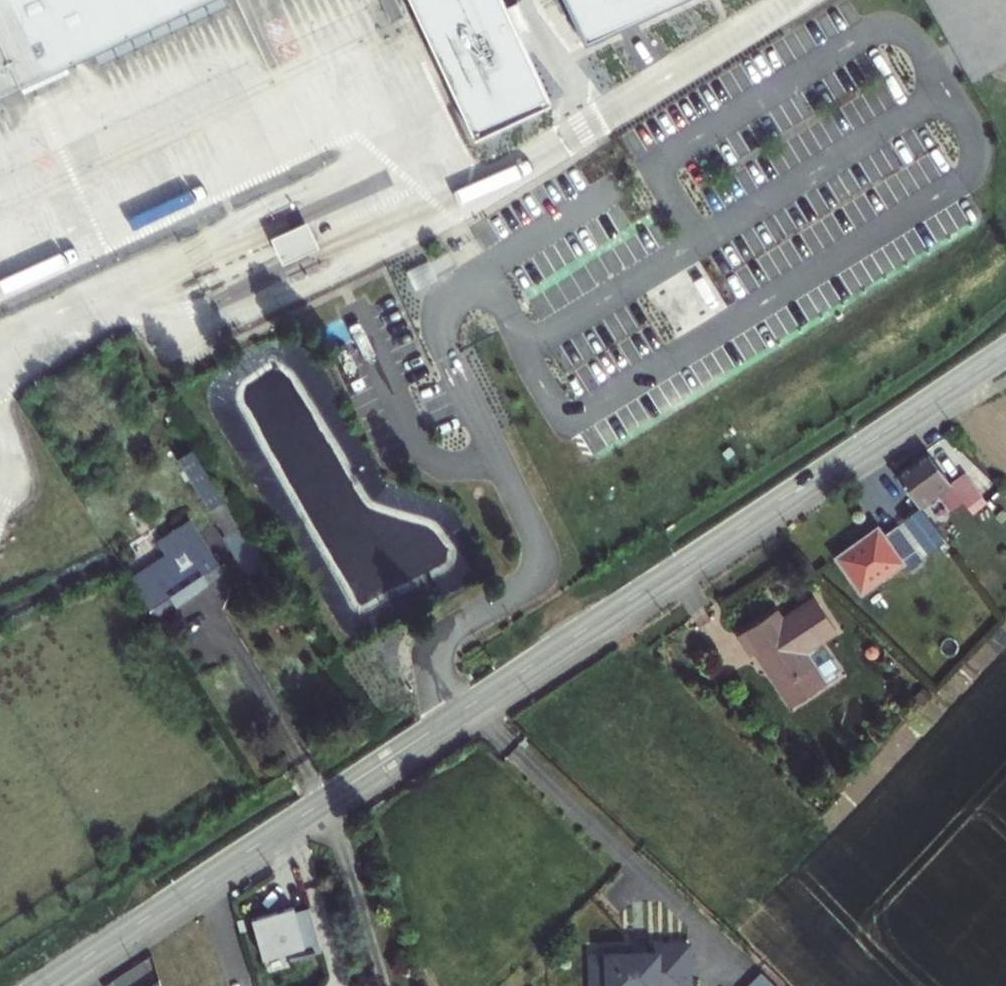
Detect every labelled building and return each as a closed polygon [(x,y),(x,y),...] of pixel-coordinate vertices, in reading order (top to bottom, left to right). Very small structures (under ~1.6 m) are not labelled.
[(273,0),(0,0),(0,124),(273,0)] [(479,156),(564,117),(511,0),(408,0),(479,156)] [(593,43),(689,0),(574,0),(593,43)] [(307,220),(273,235),(284,261),(318,247),(307,220)] [(238,516),(200,455),(191,461),(196,468),(189,472),(223,525),(238,516)] [(881,485),(907,517),(925,502),(941,519),(968,495),(950,474),(939,483),(917,456),(881,485)] [(166,550),(128,573),(155,617),(225,573),(191,519),(159,539),(166,550)] [(240,533),(227,541),(249,576),(262,568),(240,533)] [(865,540),(825,572),(854,607),(894,575),(902,584),(916,573),(887,538),(873,549),(865,540)] [(750,618),(720,650),(739,669),(744,664),(788,707),(815,679),(785,650),(816,618),(791,595),(760,626),(750,618)] [(577,985),(696,985),(697,961),(693,955),(693,923),(667,922),(668,903),(592,901),(591,926),(579,926),(577,985)]
